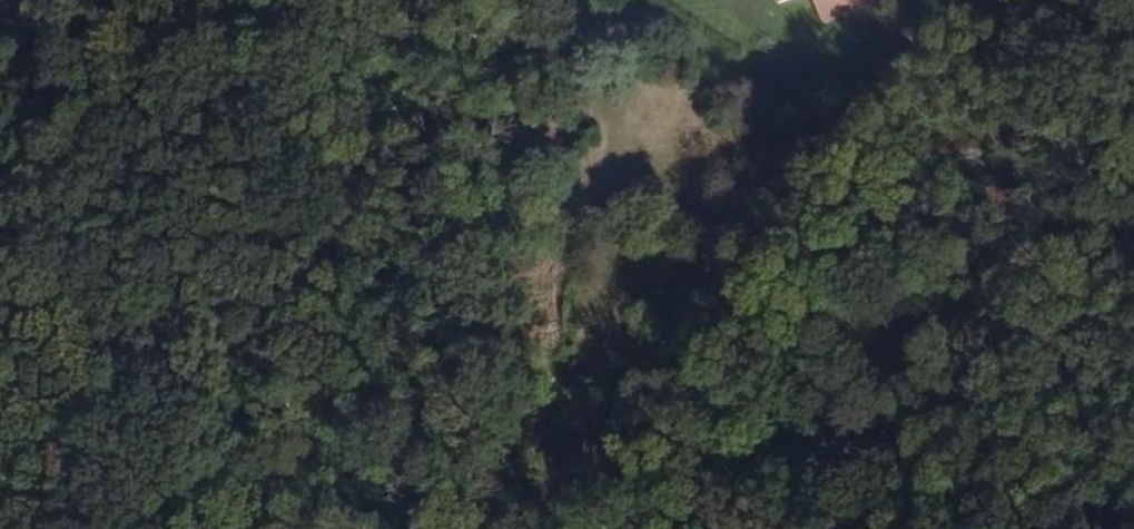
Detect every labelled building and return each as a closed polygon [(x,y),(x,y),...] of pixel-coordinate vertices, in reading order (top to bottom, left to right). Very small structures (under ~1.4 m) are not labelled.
[(823,21),(873,2),(873,0),(815,0),(823,21)]
